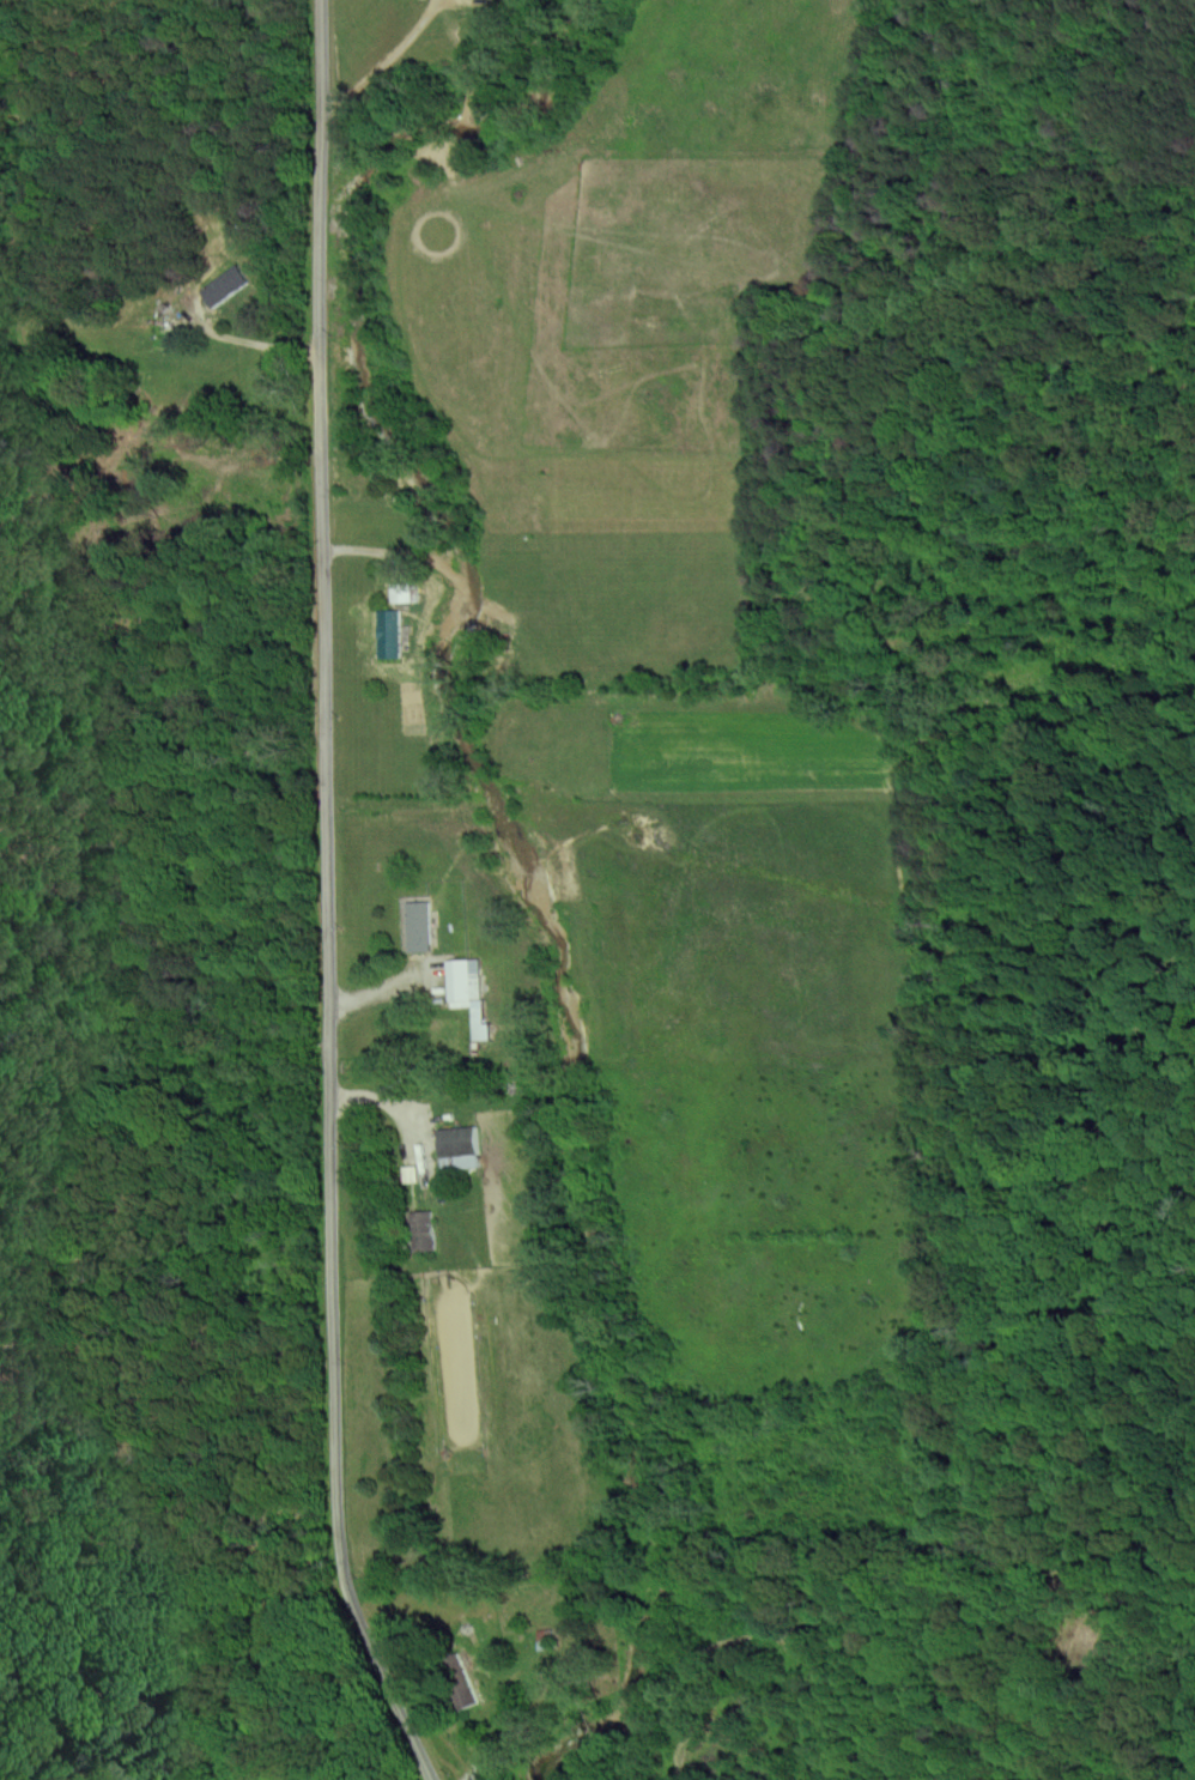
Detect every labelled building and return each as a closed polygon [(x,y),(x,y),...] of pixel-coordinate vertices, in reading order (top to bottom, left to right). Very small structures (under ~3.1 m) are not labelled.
[(253,286),(243,266),(201,287),(212,307),(253,286)] [(412,583),(391,583),(391,603),(413,603),(412,583)] [(380,659),(403,658),(402,610),(378,610),(380,659)] [(408,901),(410,951),(433,950),(432,900),(408,901)] [(449,959),(451,1005),(473,1004),(474,1040),(495,1039),(495,1022),(488,1022),(487,999),(482,999),(481,958),(449,959)] [(442,1128),(443,1158),(457,1157),(458,1168),(483,1167),(482,1126),(442,1128)] [(413,1211),(413,1249),(434,1249),(434,1210),(413,1211)]
